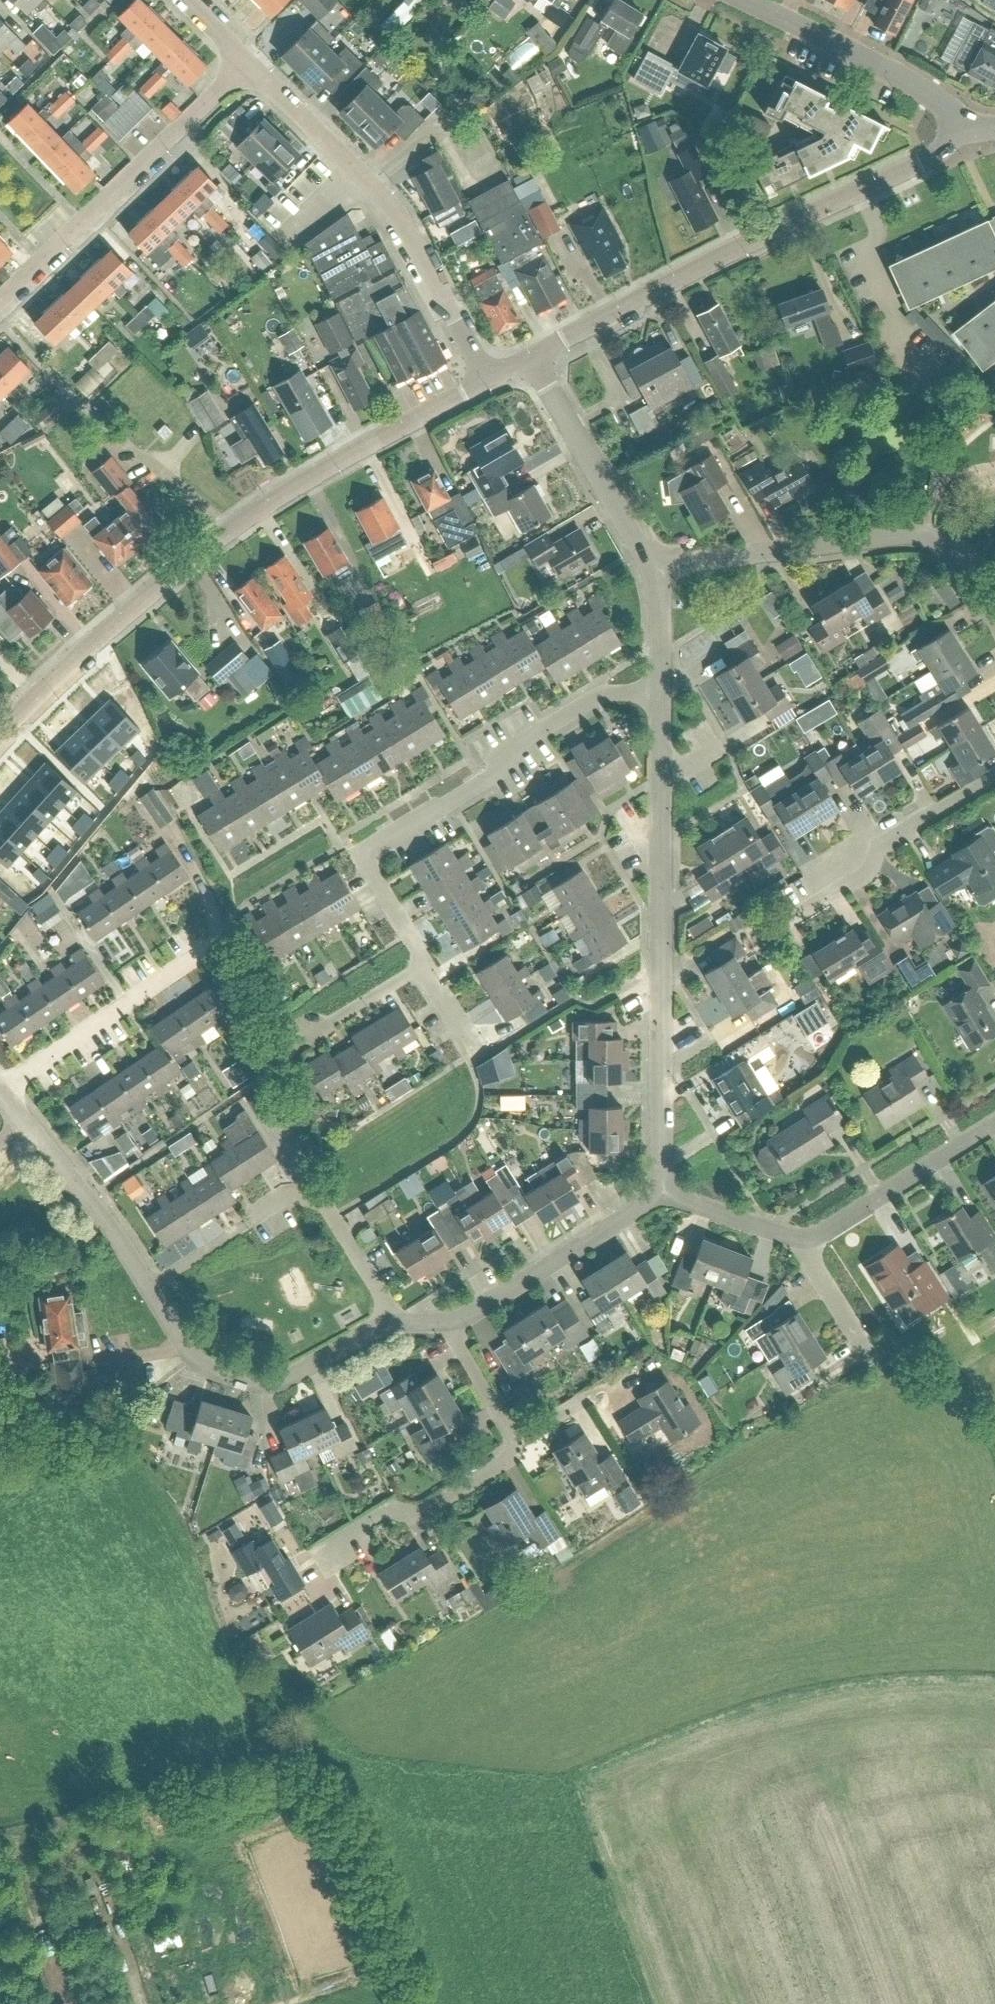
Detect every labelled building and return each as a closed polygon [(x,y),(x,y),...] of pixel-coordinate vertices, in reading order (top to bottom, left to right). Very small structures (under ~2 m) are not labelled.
[(34,4),(42,11),(49,4),(45,0),(14,0),(26,12),(34,4)] [(101,4),(97,0),(89,0),(83,6),(90,14),(101,4)] [(109,57),(154,14),(139,0),(133,0),(118,15),(129,26),(121,35),(123,36),(106,54),(109,57)] [(271,15),(285,0),(256,0),(271,15)] [(297,1),(316,20),(335,1),(334,0),(298,0),(297,1)] [(481,10),(490,0),(471,0),(481,10)] [(488,8),(503,18),(514,2),(511,0),(493,0),(488,8)] [(600,33),(607,23),(616,28),(607,42),(607,44),(619,52),(621,52),(631,37),(628,35),(642,13),(620,0),(612,0),(598,24),(587,17),(573,41),(568,50),(569,57),(576,61),(583,59),(588,50),(589,51),(600,33)] [(846,9),(851,0),(829,0),(846,9)] [(872,23),(894,34),(911,0),(884,0),(872,23)] [(937,0),(921,0),(918,7),(930,13),(937,0)] [(414,12),(403,1),(382,23),(393,34),(414,12)] [(543,15),(559,26),(568,13),(552,2),(543,15)] [(77,31),(87,22),(80,14),(70,24),(77,31)] [(144,41),(153,49),(171,31),(154,14),(109,57),(115,64),(131,47),(134,50),(144,41)] [(6,43),(16,54),(25,45),(0,19),(0,49),(6,43)] [(307,29),(281,55),(299,72),(325,46),(333,38),(315,20),(307,29)] [(951,61),(968,70),(967,72),(994,87),(994,30),(991,28),(990,30),(973,21),(951,61)] [(41,22),(31,32),(52,53),(70,36),(63,28),(55,36),(41,22)] [(140,88),(144,93),(162,75),(170,67),(189,49),(171,31),(153,49),(164,60),(154,70),(156,71),(140,88)] [(683,56),(677,66),(647,50),(631,79),(659,94),(667,78),(697,93),(703,83),(705,84),(714,65),(726,71),(734,57),(722,50),(723,48),(721,47),(722,44),(712,38),(711,41),(698,34),(686,57),(683,56)] [(317,90),(323,84),(333,74),(342,83),(362,62),(345,45),(335,56),(325,46),(299,72),(317,90)] [(206,66),(189,49),(170,67),(188,84),(206,66)] [(141,71),(126,55),(111,68),(126,85),(141,71)] [(28,58),(17,68),(25,76),(35,66),(28,58)] [(339,112),(356,129),(382,103),(372,93),(382,83),(365,66),(345,87),(354,96),(339,112)] [(526,79),(536,97),(554,87),(544,69),(526,79)] [(15,75),(5,85),(12,93),(22,83),(15,75)] [(162,75),(144,93),(149,97),(157,89),(161,85),(167,80),(162,75)] [(776,151),(751,163),(765,193),(767,192),(763,184),(771,181),(774,189),(847,155),(846,152),(851,142),(867,150),(880,125),(887,128),(887,127),(793,79),(790,86),(781,81),(782,80),(781,80),(768,105),(765,103),(762,111),(779,119),(784,108),(799,116),(798,119),(822,131),(820,135),(777,154),(776,151)] [(66,99),(82,115),(100,97),(85,81),(66,99)] [(121,104),(127,98),(128,97),(122,91),(127,86),(124,83),(112,95),(121,104)] [(8,120),(25,138),(43,120),(44,121),(53,112),(52,112),(70,94),(66,90),(48,108),(45,106),(37,114),(26,102),(8,120)] [(127,98),(143,114),(151,106),(136,90),(128,97),(127,98)] [(119,106),(135,122),(143,114),(127,98),(121,104),(119,106)] [(451,98),(434,125),(475,151),(477,147),(487,153),(485,156),(502,167),(512,152),(504,148),(497,158),(487,151),(495,138),(466,120),(472,111),(451,98)] [(382,103),(356,129),(374,147),(392,129),(403,140),(424,119),(410,105),(400,105),(393,113),(382,103)] [(111,114),(126,130),(135,122),(119,106),(111,114)] [(248,125),(234,111),(224,122),(238,136),(248,125)] [(102,122),(118,139),(126,130),(111,114),(102,122)] [(740,137),(758,146),(770,123),(751,114),(740,137)] [(236,145),(254,163),(280,136),(262,119),(236,145)] [(662,140),(654,119),(637,126),(645,147),(662,140)] [(25,138),(42,156),(60,138),(44,121),(43,120),(25,138)] [(42,156),(59,174),(77,156),(104,130),(98,125),(81,143),(77,139),(68,147),(60,138),(42,156)] [(77,156),(59,174),(75,191),(94,173),(101,167),(91,155),(93,153),(92,152),(100,144),(110,154),(118,146),(108,136),(108,135),(104,130),(77,156)] [(272,180),(298,154),(280,136),(254,163),(271,179),(264,186),(273,196),(281,188),(272,180)] [(676,154),(686,173),(669,182),(694,230),(716,218),(696,180),(709,174),(694,144),(676,154)] [(423,159),(429,169),(412,178),(431,215),(457,201),(437,164),(443,161),(438,151),(423,159)] [(206,159),(199,166),(198,165),(186,177),(213,205),(214,204),(205,195),(216,184),(217,185),(224,178),(206,159)] [(221,170),(231,179),(241,169),(231,159),(221,170)] [(185,214),(191,208),(199,218),(202,215),(219,232),(228,223),(212,206),(213,205),(186,177),(167,195),(185,214)] [(564,297),(537,244),(541,242),(508,179),(467,201),(499,260),(495,262),(506,283),(516,277),(535,313),(564,297)] [(179,237),(170,228),(185,214),(167,195),(147,213),(191,259),(194,256),(177,239),(179,237)] [(545,199),(527,209),(541,236),(560,226),(545,199)] [(623,246),(602,206),(569,224),(587,259),(593,256),(604,277),(625,266),(617,250),(623,246)] [(445,361),(403,282),(381,240),(365,248),(346,213),(345,211),(303,242),(304,244),(319,273),(341,315),(356,344),(364,340),(386,382),(391,379),(393,382),(411,372),(414,377),(445,361)] [(165,251),(168,249),(184,266),(191,259),(147,213),(128,232),(146,251),(156,241),(165,251)] [(889,264),(906,301),(994,261),(994,217),(986,222),(985,220),(889,264)] [(475,219),(451,232),(457,245),(482,231),(475,219)] [(12,252),(0,240),(0,263),(12,252)] [(110,250),(92,267),(115,291),(118,295),(125,289),(118,281),(129,270),(110,250)] [(103,295),(106,299),(115,291),(92,267),(72,285),(92,306),(103,295)] [(520,320),(492,268),(470,280),(479,297),(477,299),(495,334),(520,320)] [(72,285),(53,303),(80,332),(98,315),(91,307),(92,306),(72,285)] [(777,304),(785,326),(813,316),(825,348),(842,342),(835,323),(831,324),(826,312),(830,311),(822,288),(777,304)] [(930,301),(922,310),(935,322),(943,313),(930,301)] [(53,342),(66,330),(74,338),(80,332),(53,303),(34,322),(53,342)] [(147,304),(136,315),(145,324),(156,314),(147,304)] [(738,389),(719,355),(739,344),(718,304),(697,316),(718,353),(704,361),(724,397),(738,389)] [(957,335),(982,368),(994,358),(994,305),(957,335)] [(356,347),(348,351),(345,345),(349,343),(352,341),(338,312),(315,324),(329,353),(336,349),(339,356),(329,361),(354,409),(373,399),(356,367),(364,363),(356,347)] [(145,324),(136,315),(125,325),(134,334),(145,324)] [(192,349),(209,336),(199,322),(182,336),(192,349)] [(302,345),(293,328),(279,335),(288,352),(302,345)] [(109,340),(99,350),(108,360),(118,349),(109,340)] [(640,435),(655,427),(661,424),(653,407),(692,386),(670,345),(665,348),(661,340),(643,350),(641,346),(638,346),(634,348),(633,351),(635,354),(613,366),(631,399),(642,394),(647,404),(628,414),(640,435)] [(868,342),(842,351),(849,373),(876,363),(868,342)] [(779,364),(774,344),(753,350),(759,369),(779,364)] [(0,354),(0,390),(3,394),(30,369),(8,346),(0,354)] [(108,360),(99,350),(88,361),(97,370),(108,360)] [(329,424),(305,381),(298,370),(276,385),(281,395),(305,437),(329,424)] [(221,419),(211,402),(205,390),(188,401),(194,413),(204,430),(221,419)] [(255,404),(286,453),(301,444),(270,395),(255,404)] [(51,403),(31,418),(40,428),(59,414),(51,403)] [(282,452),(259,414),(253,403),(229,417),(236,428),(250,452),(255,449),(264,463),(282,452)] [(0,431),(0,434),(10,444),(28,425),(17,414),(0,431)] [(165,423),(157,431),(165,438),(172,431),(165,423)] [(45,437),(42,430),(20,441),(23,448),(45,437)] [(466,472),(477,490),(463,498),(468,507),(482,499),(508,484),(501,471),(521,460),(513,446),(515,445),(507,430),(471,451),(478,465),(466,472)] [(736,468),(758,455),(753,446),(730,459),(736,468)] [(673,500),(683,499),(700,527),(728,511),(715,488),(727,481),(712,455),(691,467),(691,468),(667,482),(667,483),(670,481),(673,500)] [(127,508),(115,517),(138,546),(161,527),(127,485),(131,482),(110,456),(91,471),(112,498),(116,494),(127,508)] [(762,461),(740,474),(753,495),(764,488),(774,506),(795,494),(798,498),(815,489),(798,459),(785,467),(782,463),(768,471),(762,461)] [(83,467),(75,475),(87,489),(96,481),(83,467)] [(476,522),(468,507),(463,498),(460,491),(449,497),(434,468),(411,480),(426,510),(428,509),(437,527),(448,548),(477,532),(473,524),(476,522)] [(507,486),(483,500),(493,517),(507,509),(521,533),(552,515),(533,484),(513,496),(507,486)] [(382,497),(356,510),(373,540),(366,544),(374,559),(405,542),(397,528),(399,527),(382,497)] [(82,520),(76,513),(83,508),(75,498),(68,504),(68,503),(47,520),(61,537),(82,520)] [(102,528),(97,521),(93,516),(83,524),(115,564),(138,546),(115,517),(102,528)] [(19,536),(10,525),(0,534),(0,537),(19,562),(21,561),(20,560),(33,551),(19,535),(19,536)] [(327,528),(305,541),(324,574),(331,570),(339,583),(355,574),(347,561),(348,560),(341,548),(340,549),(327,528)] [(546,534),(525,546),(537,566),(549,559),(560,578),(595,558),(579,530),(552,545),(546,534)] [(4,574),(19,562),(0,537),(0,577),(4,574)] [(476,537),(461,545),(468,558),(483,550),(476,537)] [(63,547),(36,569),(65,604),(92,582),(63,547)] [(265,568),(287,601),(283,604),(298,626),(313,615),(304,600),(311,595),(285,555),(265,568)] [(234,590),(262,629),(281,616),(252,576),(234,590)] [(853,579),(832,592),(849,620),(860,613),(867,625),(889,611),(875,588),(863,596),(853,579)] [(959,601),(945,582),(935,589),(949,608),(959,601)] [(51,616),(28,591),(21,597),(10,585),(0,594),(0,629),(9,639),(21,628),(29,636),(51,616)] [(811,605),(821,621),(809,628),(823,651),(846,638),(839,626),(849,620),(832,592),(811,605)] [(578,608),(571,612),(598,657),(620,643),(599,608),(605,604),(599,595),(588,601),(593,610),(583,617),(578,608)] [(390,626),(380,604),(364,612),(375,634),(390,626)] [(556,621),(549,625),(577,670),(598,657),(571,612),(566,615),(572,624),(562,630),(556,621)] [(360,616),(349,622),(378,672),(388,666),(360,616)] [(539,629),(533,618),(522,625),(528,635),(539,629)] [(340,625),(325,634),(343,662),(346,660),(357,654),(358,653),(340,625)] [(550,637),(534,646),(533,647),(545,666),(544,666),(555,683),(577,670),(549,625),(544,628),(550,637)] [(922,656),(931,670),(932,669),(946,660),(963,650),(949,628),(917,647),(910,652),(916,661),(922,656)] [(501,631),(496,634),(524,679),(544,666),(545,666),(533,647),(534,646),(524,629),(507,640),(501,631)] [(479,644),(475,647),(502,692),(524,679),(496,634),(490,638),(495,647),(485,653),(479,644)] [(802,648),(793,634),(775,646),(784,660),(802,648)] [(204,665),(219,683),(249,659),(234,640),(204,665)] [(287,688),(302,678),(279,640),(263,649),(287,688)] [(717,675),(730,697),(760,678),(753,667),(763,661),(750,640),(728,653),(735,664),(717,675)] [(881,640),(867,649),(873,659),(882,654),(887,651),(881,640)] [(208,687),(170,641),(145,663),(171,693),(184,682),(196,697),(208,687)] [(481,705),(502,692),(475,647),(468,651),(474,660),(464,666),(458,657),(453,660),(481,705)] [(858,655),(863,665),(873,659),(867,649),(858,655)] [(929,714),(970,690),(964,680),(976,672),(973,668),(972,665),(971,665),(963,650),(946,660),(932,669),(931,670),(932,672),(936,679),(938,682),(932,686),(918,694),(921,700),(929,714)] [(357,654),(346,660),(359,681),(369,675),(357,654)] [(856,669),(864,682),(889,666),(882,654),(873,659),(863,665),(856,669)] [(442,679),(437,670),(425,677),(431,687),(437,684),(459,718),(481,705),(453,660),(447,664),(453,673),(442,679)] [(382,697),(373,682),(369,675),(359,681),(337,695),(350,717),(382,697)] [(767,690),(760,678),(730,697),(744,720),(762,708),(768,718),(790,705),(777,684),(767,690)] [(407,708),(399,712),(421,748),(444,734),(423,699),(429,696),(422,685),(411,693),(416,702),(407,708)] [(198,700),(206,709),(216,700),(208,691),(198,700)] [(110,698),(91,716),(120,747),(139,729),(110,698)] [(385,721),(378,725),(400,761),(421,748),(399,712),(407,708),(401,698),(394,703),(389,706),(395,715),(385,721)] [(921,700),(899,713),(908,727),(917,722),(929,714),(921,700)] [(938,724),(951,747),(982,729),(968,706),(938,724)] [(872,746),(861,752),(879,783),(901,770),(891,754),(902,747),(896,736),(888,724),(888,723),(879,708),(857,722),(867,737),(866,737),(872,746)] [(363,734),(356,738),(379,774),(400,761),(378,725),(385,721),(379,712),(372,716),(368,719),(373,728),(363,734)] [(91,716),(72,734),(102,765),(120,747),(91,716)] [(927,735),(919,722),(896,736),(902,747),(903,746),(904,748),(927,735)] [(341,747),(335,751),(357,787),(379,774),(356,738),(363,734),(357,725),(351,729),(346,732),(352,741),(341,747)] [(586,738),(617,787),(622,784),(617,776),(637,764),(623,742),(615,747),(603,727),(586,738)] [(960,786),(987,770),(981,760),(994,751),(994,750),(982,729),(951,747),(959,760),(948,767),(960,786)] [(72,734),(54,752),(83,782),(102,765),(72,734)] [(290,758),(283,762),(305,798),(326,785),(313,765),(315,764),(306,749),(312,746),(306,736),(305,736),(294,743),(300,752),(290,758)] [(315,764),(313,765),(326,785),(335,801),(357,787),(335,751),(341,747),(336,738),(329,742),(325,745),(330,754),(315,764)] [(617,787),(586,738),(569,748),(574,756),(566,761),(580,783),(588,778),(600,798),(617,787)] [(272,745),(267,748),(272,756),(273,756),(278,753),(281,751),(276,743),(272,745)] [(844,751),(831,759),(824,747),(815,752),(831,777),(837,787),(849,780),(858,796),(879,783),(861,752),(849,759),(844,751)] [(268,771),(262,775),(284,811),(305,798),(283,762),(290,758),(284,749),(281,751),(278,753),(273,756),(279,765),(268,771)] [(130,757),(138,765),(145,759),(137,750),(130,757)] [(821,783),(831,777),(815,752),(805,758),(806,761),(802,770),(787,779),(814,823),(837,809),(821,783)] [(45,762),(31,777),(62,805),(76,790),(45,762)] [(247,785),(240,788),(262,824),(284,811),(262,775),(268,771),(263,762),(256,766),(252,769),(258,778),(247,785)] [(120,769),(114,776),(123,784),(129,776),(120,769)] [(201,773),(192,779),(204,797),(208,795),(213,792),(220,789),(220,788),(208,769),(201,773)] [(551,781),(578,823),(598,811),(583,788),(576,793),(564,774),(551,781)] [(225,798),(219,802),(241,837),(262,824),(240,788),(247,785),(241,775),(235,779),(230,782),(236,791),(225,798)] [(114,776),(107,784),(116,792),(123,784),(114,776)] [(814,823),(787,779),(786,776),(763,790),(761,785),(750,792),(766,817),(776,810),(792,836),(814,823)] [(31,777),(17,792),(48,821),(62,805),(31,777)] [(174,821),(187,816),(174,781),(161,786),(174,821)] [(547,795),(517,814),(531,836),(533,835),(540,830),(555,853),(565,847),(563,844),(583,831),(578,823),(551,781),(542,787),(547,795)] [(169,815),(151,789),(140,796),(157,823),(169,815)] [(197,815),(219,851),(241,837),(219,802),(225,798),(220,789),(213,792),(208,795),(208,796),(214,805),(197,815)] [(17,792),(3,808),(34,836),(48,821),(17,792)] [(0,811),(0,833),(20,852),(34,836),(3,808),(0,811)] [(519,860),(524,868),(546,854),(533,835),(531,836),(517,814),(509,819),(504,811),(493,819),(519,860)] [(84,812),(77,820),(86,828),(93,820),(84,812)] [(745,817),(721,832),(742,866),(758,855),(765,866),(783,855),(770,834),(759,840),(745,817)] [(519,860),(493,819),(482,825),(494,844),(486,849),(500,872),(519,860)] [(80,835),(86,828),(77,820),(71,828),(80,835)] [(991,882),(994,880),(994,862),(989,851),(994,848),(994,833),(992,828),(987,827),(975,834),(977,838),(953,852),(955,856),(927,873),(941,896),(953,889),(951,885),(967,875),(976,891),(973,893),(979,902),(984,903),(994,896),(994,887),(991,882)] [(725,876),(742,866),(721,832),(697,847),(713,873),(700,882),(711,900),(732,887),(725,876)] [(6,867),(20,852),(0,833),(0,861),(6,867)] [(145,855),(145,856),(137,845),(135,847),(165,892),(189,876),(166,842),(155,849),(160,856),(150,862),(145,855)] [(464,853),(465,854),(456,859),(445,842),(410,864),(423,886),(468,859),(476,855),(472,848),(464,853)] [(51,851),(60,859),(67,851),(58,844),(51,851)] [(122,871),(119,873),(142,908),(165,892),(135,847),(127,852),(139,870),(127,878),(122,871)] [(51,851),(45,859),(54,867),(60,859),(51,851)] [(107,876),(119,868),(113,859),(101,867),(107,876)] [(472,866),(468,859),(423,886),(436,907),(481,880),(492,873),(490,868),(478,876),(470,881),(463,871),(472,866)] [(38,867),(31,875),(40,883),(47,875),(38,867)] [(553,908),(558,917),(558,918),(567,913),(596,895),(581,869),(552,887),(561,903),(553,908)] [(316,872),(310,876),(337,921),(360,908),(338,871),(321,881),(316,872)] [(99,887),(96,889),(119,924),(142,908),(119,873),(112,878),(117,885),(104,894),(99,887)] [(293,886),(289,889),(316,934),(337,921),(310,876),(304,879),(310,889),(299,895),(293,886)] [(6,901),(15,891),(0,878),(0,896),(6,901)] [(436,907),(450,929),(494,902),(495,903),(504,896),(501,890),(491,897),(483,903),(476,892),(485,887),(481,880),(436,907)] [(520,890),(515,882),(510,885),(515,893),(520,890)] [(536,883),(520,894),(528,906),(544,895),(536,883)] [(95,940),(119,924),(96,889),(89,894),(94,901),(77,913),(95,940)] [(272,899),(267,902),(294,947),(316,934),(289,889),(282,892),(288,901),(277,908),(272,899)] [(894,941),(909,932),(918,947),(955,925),(940,900),(926,909),(916,893),(907,899),(906,897),(886,909),(887,911),(879,916),(894,941)] [(611,918),(596,895),(567,913),(576,928),(568,933),(573,942),(581,936),(611,918)] [(64,916),(54,901),(34,915),(44,930),(64,916)] [(256,920),(251,912),(239,918),(245,928),(251,925),(272,960),(294,947),(267,902),(261,905),(266,914),(256,920)] [(498,908),(495,903),(494,902),(450,929),(463,951),(498,930),(502,935),(511,929),(505,918),(495,924),(489,914),(498,908)] [(528,919),(521,908),(511,915),(517,925),(528,919)] [(707,915),(687,928),(692,936),(712,924),(707,915)] [(579,971),(587,965),(625,942),(611,918),(581,936),(591,952),(584,956),(584,955),(573,961),(579,971)] [(852,929),(812,953),(829,979),(857,962),(869,981),(889,969),(877,948),(867,954),(852,929)] [(704,973),(717,995),(745,977),(745,976),(734,958),(744,952),(734,937),(709,953),(717,965),(704,973)] [(968,951),(961,941),(951,947),(958,957),(968,951)] [(210,951),(217,964),(232,956),(225,943),(210,951)] [(38,949),(45,960),(53,954),(46,944),(38,949)] [(75,961),(66,967),(84,995),(105,981),(82,947),(71,954),(75,961)] [(893,963),(910,990),(934,974),(925,959),(914,966),(907,954),(893,963)] [(505,955),(476,972),(491,997),(520,979),(528,974),(524,966),(515,971),(505,955)] [(17,967),(27,979),(35,973),(26,961),(17,967)] [(61,1011),(79,999),(84,995),(66,967),(62,961),(51,968),(55,975),(42,984),(61,1011)] [(944,1005),(971,1049),(994,1034),(994,1027),(974,993),(988,985),(973,961),(959,970),(970,988),(944,1005)] [(555,975),(548,963),(540,968),(547,980),(555,975)] [(776,1004),(767,989),(773,986),(762,967),(745,976),(745,977),(717,995),(730,1015),(743,1007),(751,1020),(776,1004)] [(0,974),(0,994),(2,997),(11,990),(0,974)] [(808,976),(804,978),(793,985),(804,1004),(819,996),(808,976)] [(61,1011),(42,984),(38,977),(27,984),(32,990),(19,999),(38,1027),(61,1011)] [(222,979),(197,996),(195,997),(213,1024),(218,1031),(228,1024),(224,1017),(240,1006),(222,979)] [(541,1000),(543,999),(538,990),(530,995),(520,979),(491,997),(506,1021),(519,1013),(525,1023),(547,1010),(541,1000)] [(33,1030),(38,1027),(19,999),(15,993),(4,1000),(9,1007),(0,1013),(0,1029),(11,1045),(33,1030)] [(195,997),(171,1013),(189,1040),(194,1047),(205,1039),(201,1033),(213,1024),(195,997)] [(791,1014),(806,1036),(828,1022),(814,999),(791,1014)] [(399,1007),(375,1022),(393,1051),(398,1060),(406,1055),(401,1046),(417,1036),(399,1007)] [(151,1027),(162,1043),(180,1070),(182,1069),(175,1060),(184,1054),(179,1047),(189,1040),(171,1013),(151,1027)] [(559,1018),(547,1025),(551,1033),(564,1025),(559,1018)] [(268,1042),(258,1019),(246,1024),(256,1047),(268,1042)] [(350,1037),(354,1043),(373,1073),(375,1075),(382,1070),(377,1061),(393,1051),(375,1022),(350,1037)] [(574,1039),(574,1060),(574,1061),(627,1059),(627,1053),(624,1053),(620,1050),(620,1038),(615,1038),(614,1022),(572,1022),(572,1039),(574,1039)] [(180,1070),(162,1043),(136,1061),(154,1088),(159,1095),(170,1087),(165,1081),(180,1070)] [(354,1043),(332,1058),(330,1058),(345,1081),(354,1097),(363,1092),(357,1083),(373,1073),(354,1043)] [(506,1046),(481,1062),(483,1069),(511,1062),(506,1046)] [(332,1058),(327,1051),(302,1067),(326,1105),(334,1100),(329,1091),(345,1081),(330,1058),(332,1058)] [(865,1094),(884,1125),(922,1102),(912,1086),(926,1078),(913,1056),(890,1070),(894,1077),(865,1094)] [(193,1059),(182,1067),(189,1078),(200,1070),(193,1059)] [(576,1095),(588,1095),(606,1095),(606,1082),(620,1082),(620,1071),(624,1067),(627,1067),(627,1059),(574,1061),(575,1082),(576,1082),(576,1095)] [(711,1080),(733,1115),(737,1113),(743,1123),(772,1105),(782,1098),(776,1087),(768,1093),(747,1061),(743,1060),(711,1080)] [(136,1061),(113,1076),(132,1104),(136,1110),(147,1103),(142,1096),(154,1088),(136,1061)] [(221,1071),(232,1087),(247,1077),(236,1061),(221,1071)] [(511,1062),(483,1069),(487,1080),(514,1073),(511,1062)] [(89,1092),(108,1120),(112,1126),(123,1119),(119,1113),(132,1104),(113,1076),(89,1092)] [(321,1100),(308,1079),(297,1087),(310,1108),(321,1100)] [(263,1091),(280,1113),(295,1102),(279,1080),(263,1091)] [(260,1089),(246,1098),(261,1122),(275,1113),(260,1089)] [(545,1091),(530,1090),(530,1102),(544,1103),(545,1091)] [(89,1092),(69,1106),(92,1140),(103,1133),(99,1126),(108,1120),(89,1092)] [(577,1107),(588,1107),(588,1120),(580,1120),(580,1130),(627,1130),(627,1123),(625,1123),(621,1119),(621,1108),(606,1108),(606,1095),(588,1095),(576,1095),(577,1107)] [(774,1174),(784,1168),(785,1170),(830,1142),(824,1132),(842,1120),(826,1095),(803,1109),(807,1116),(767,1141),(768,1144),(759,1150),(758,1156),(767,1172),(774,1174)] [(234,1120),(222,1128),(228,1138),(230,1137),(235,1146),(254,1175),(277,1160),(244,1109),(236,1114),(234,1120)] [(205,1145),(216,1140),(209,1125),(199,1130),(205,1145)] [(628,1135),(627,1130),(580,1130),(580,1140),(588,1140),(588,1152),(621,1151),(621,1140),(625,1136),(628,1135)] [(115,1138),(124,1152),(135,1145),(126,1131),(115,1138)] [(210,1162),(211,1163),(212,1162),(230,1190),(254,1175),(235,1146),(230,1137),(228,1138),(221,1142),(227,1151),(210,1162)] [(565,1154),(565,1155),(584,1184),(596,1177),(584,1157),(584,1152),(574,1152),(565,1154)] [(546,1165),(535,1171),(563,1216),(568,1213),(567,1211),(569,1205),(578,1199),(573,1191),(584,1184),(565,1155),(554,1161),(546,1165)] [(210,1176),(194,1186),(193,1186),(212,1216),(236,1201),(230,1190),(212,1162),(211,1163),(204,1167),(210,1176)] [(526,1177),(534,1189),(524,1194),(541,1222),(551,1216),(556,1218),(557,1220),(563,1216),(535,1171),(526,1177)] [(133,1173),(120,1182),(129,1195),(142,1186),(133,1173)] [(472,1179),(462,1185),(494,1236),(499,1233),(497,1230),(499,1226),(509,1219),(501,1206),(512,1199),(511,1198),(500,1182),(495,1174),(484,1181),(491,1191),(483,1197),(472,1179)] [(147,1186),(153,1197),(173,1186),(167,1175),(147,1186)] [(512,1175),(500,1182),(511,1198),(522,1191),(512,1175)] [(982,1184),(994,1203),(994,1176),(982,1184)] [(186,1191),(170,1201),(169,1202),(188,1231),(212,1216),(193,1186),(194,1186),(189,1177),(181,1182),(186,1191)] [(459,1244),(469,1238),(472,1243),(482,1237),(487,1238),(488,1240),(494,1236),(462,1185),(455,1190),(465,1208),(454,1215),(448,1204),(437,1210),(442,1218),(443,1218),(459,1244)] [(156,1198),(162,1206),(146,1217),(165,1247),(188,1231),(169,1202),(170,1201),(165,1192),(156,1198)] [(366,1202),(371,1209),(388,1198),(384,1192),(366,1202)] [(388,1198),(371,1209),(363,1214),(370,1225),(396,1209),(389,1198),(388,1198)] [(741,1203),(737,1213),(752,1219),(756,1209),(741,1203)] [(934,1222),(958,1260),(979,1247),(994,1273),(994,1236),(982,1215),(971,1222),(960,1205),(934,1222)] [(431,1225),(442,1218),(437,1210),(426,1217),(431,1225)] [(418,1225),(409,1230),(436,1273),(441,1270),(439,1268),(441,1262),(450,1256),(432,1228),(423,1234),(418,1225)] [(403,1235),(408,1244),(396,1252),(414,1279),(423,1274),(429,1275),(430,1277),(436,1273),(409,1230),(403,1235)] [(694,1274),(715,1282),(727,1249),(702,1240),(693,1262),(682,1258),(672,1284),(687,1290),(694,1274)] [(897,1245),(866,1265),(893,1306),(909,1295),(920,1313),(946,1296),(923,1261),(912,1269),(897,1245)] [(715,1282),(725,1286),(720,1299),(730,1303),(729,1306),(744,1312),(755,1286),(743,1281),(751,1259),(727,1249),(715,1282)] [(626,1252),(604,1266),(623,1296),(645,1282),(655,1297),(665,1290),(650,1266),(639,1273),(626,1252)] [(953,1264),(942,1271),(958,1296),(969,1289),(953,1264)] [(615,1307),(612,1303),(623,1296),(604,1266),(582,1280),(595,1300),(585,1307),(600,1331),(611,1324),(605,1314),(615,1307)] [(55,1363),(51,1364),(52,1376),(48,1376),(53,1404),(96,1400),(92,1370),(82,1371),(78,1345),(88,1343),(83,1312),(73,1313),(69,1294),(41,1298),(49,1350),(53,1349),(55,1363)] [(545,1303),(524,1316),(544,1348),(562,1337),(567,1346),(587,1333),(568,1302),(552,1313),(545,1303)] [(773,1342),(780,1353),(810,1334),(796,1313),(776,1326),(769,1315),(745,1330),(752,1341),(755,1339),(761,1349),(773,1342)] [(503,1329),(509,1339),(493,1349),(513,1380),(533,1367),(528,1359),(544,1348),(524,1316),(503,1329)] [(772,1372),(780,1384),(779,1384),(786,1395),(810,1379),(804,1369),(824,1356),(810,1334),(780,1353),(786,1363),(772,1372)] [(593,1337),(579,1346),(589,1360),(602,1351),(593,1337)] [(397,1397),(410,1419),(420,1413),(451,1395),(438,1373),(422,1382),(416,1371),(385,1389),(392,1400),(397,1397)] [(643,1405),(618,1420),(632,1443),(662,1425),(671,1440),(700,1422),(688,1403),(684,1405),(668,1380),(638,1398),(643,1405)] [(426,1425),(410,1433),(424,1455),(455,1437),(448,1426),(464,1417),(451,1395),(420,1413),(426,1425)] [(538,1403),(534,1397),(525,1404),(528,1410),(538,1403)] [(204,1439),(216,1443),(227,1408),(202,1400),(194,1426),(181,1422),(187,1403),(175,1399),(167,1427),(179,1430),(177,1435),(190,1439),(188,1448),(200,1452),(204,1439)] [(325,1407),(304,1417),(318,1450),(331,1444),(337,1456),(357,1446),(345,1421),(334,1426),(325,1407)] [(224,1463),(236,1467),(249,1471),(257,1444),(244,1440),(252,1416),(227,1408),(216,1443),(229,1447),(224,1463)] [(479,1413),(458,1424),(465,1438),(486,1428),(479,1413)] [(311,1469),(310,1469),(304,1457),(318,1450),(304,1417),(280,1428),(289,1447),(271,1456),(283,1482),(294,1476),(301,1491),(318,1483),(311,1469)] [(583,1493),(603,1481),(607,1488),(609,1487),(615,1497),(624,1512),(640,1501),(630,1483),(628,1484),(624,1478),(626,1476),(612,1453),(599,1461),(582,1433),(556,1450),(577,1483),(583,1493)] [(243,1501),(264,1490),(258,1478),(245,1485),(240,1475),(232,1479),(243,1501)] [(501,1547),(515,1538),(521,1548),(536,1539),(540,1546),(546,1543),(551,1551),(562,1544),(558,1536),(559,1535),(545,1511),(533,1519),(515,1490),(488,1506),(498,1522),(489,1527),(501,1547)] [(290,1493),(279,1498),(286,1515),(297,1510),(290,1493)] [(259,1506),(271,1525),(284,1517),(272,1498),(259,1506)] [(248,1536),(259,1526),(250,1515),(238,1525),(248,1536)] [(243,1535),(235,1521),(221,1530),(229,1544),(243,1535)] [(252,1538),(233,1550),(247,1574),(264,1563),(275,1583),(271,1585),(278,1597),(304,1582),(294,1566),(290,1569),(272,1538),(257,1547),(252,1538)] [(421,1547),(380,1572),(396,1597),(430,1576),(434,1584),(455,1571),(442,1550),(428,1558),(421,1547)] [(470,1585),(453,1595),(447,1599),(453,1609),(460,1605),(476,1595),(470,1585)] [(330,1604),(289,1629),(310,1663),(342,1644),(345,1649),(369,1635),(352,1608),(338,1616),(330,1604)] [(175,1941),(204,1934),(201,1919),(172,1926),(175,1941)]
